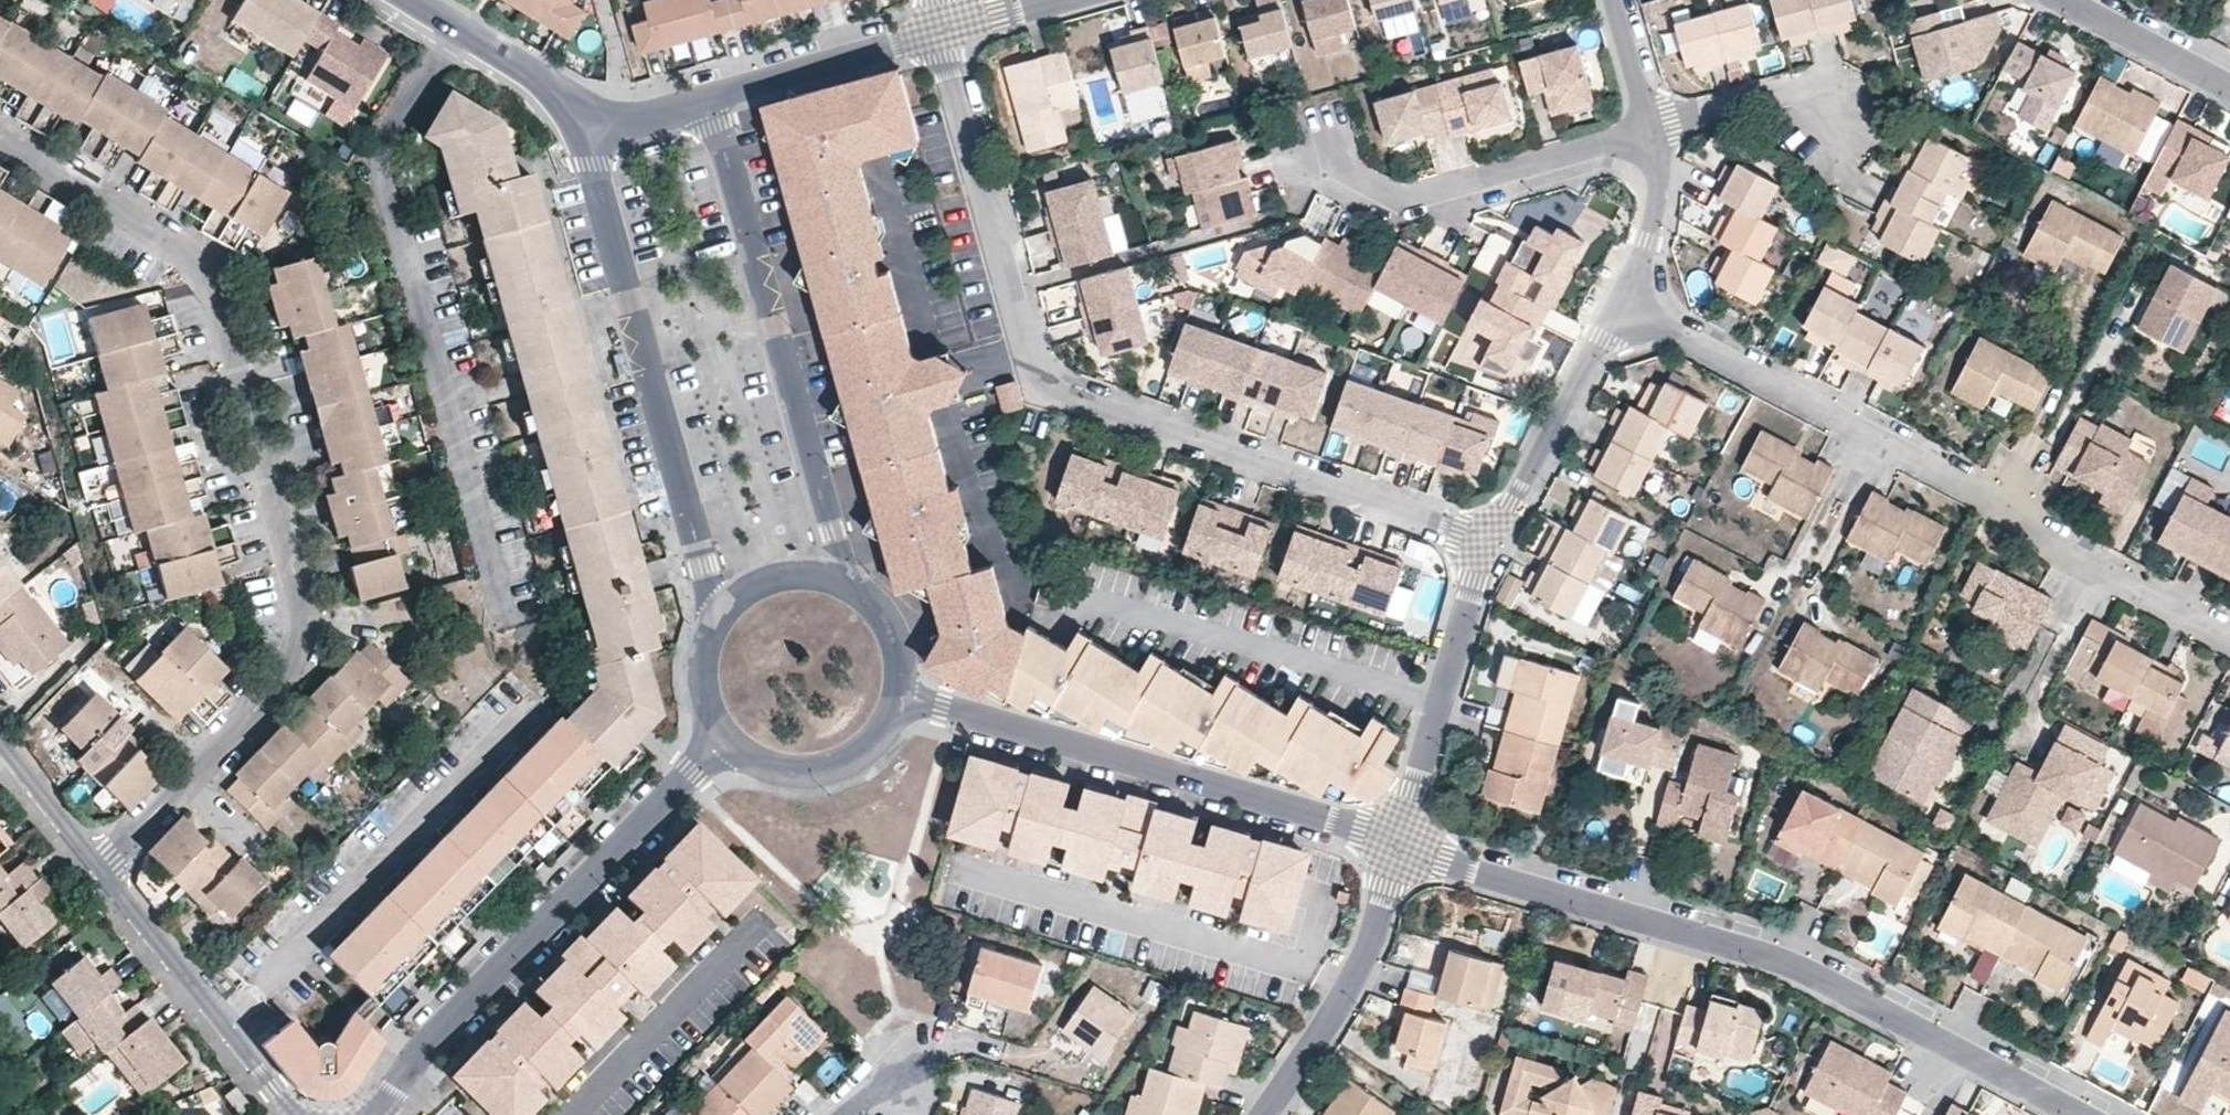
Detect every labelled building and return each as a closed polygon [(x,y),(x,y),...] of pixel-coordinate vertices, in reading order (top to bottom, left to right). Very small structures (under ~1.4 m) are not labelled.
[(109,12),(115,0),(87,0),(87,1),(109,12)] [(173,17),(183,0),(145,0),(173,17)] [(293,0),(241,0),(229,18),(252,32),(291,58),(302,40),(317,14),(293,0)] [(546,19),(549,13),(556,18),(552,23),(573,36),(588,9),(574,1),(575,0),(520,0),(518,3),(546,19)] [(701,38),(691,0),(660,0),(651,2),(664,48),(669,48),(667,40),(675,38),(677,45),(701,38)] [(707,29),(715,27),(717,34),(739,28),(731,0),(717,0),(712,2),(711,0),(691,0),(701,38),(709,36),(707,29)] [(739,28),(764,21),(762,13),(770,11),(772,19),(775,18),(771,0),(731,0),(739,28)] [(775,18),(777,17),(805,10),(802,1),(807,0),(771,0),(775,18)] [(805,10),(812,7),(810,0),(807,0),(802,1),(805,10)] [(1259,21),(1240,26),(1248,57),(1292,45),(1279,0),(1254,0),(1257,11),(1259,21)] [(1303,0),(1313,39),(1339,33),(1357,28),(1349,0),(1304,0),(1303,0)] [(1378,20),(1419,9),(1416,0),(1373,0),(1378,20)] [(1514,10),(1551,0),(1512,0),(1514,10)] [(1714,10),(1728,60),(1760,51),(1758,44),(1764,42),(1751,0),(1714,10)] [(1822,28),(1814,0),(1775,0),(1786,45),(1817,35),(1816,29),(1822,28)] [(1822,28),(1824,33),(1855,25),(1854,19),(1859,17),(1854,0),(1814,0),(1822,28)] [(645,53),(664,48),(651,2),(647,4),(652,19),(637,23),(645,53)] [(1939,78),(1950,54),(1959,51),(1979,68),(1986,63),(2004,28),(1998,12),(1980,18),(1975,27),(1967,21),(1963,4),(1911,19),(1927,80),(1939,78)] [(1699,67),(1728,60),(1714,10),(1678,20),(1689,62),(1696,60),(1699,67)] [(770,11),(762,13),(764,21),(772,19),(770,11)] [(1198,14),(1200,22),(1176,28),(1187,66),(1226,56),(1213,11),(1198,14)] [(1259,21),(1257,11),(1238,17),(1240,26),(1259,21)] [(317,14),(302,40),(321,53),(294,97),(342,127),(382,63),(356,47),(334,32),(338,26),(318,13),(317,14)] [(552,23),(556,18),(549,13),(546,19),(552,23)] [(13,25),(0,18),(0,48),(13,25)] [(3,81),(10,69),(26,78),(46,44),(13,25),(0,48),(0,87),(3,81)] [(717,34),(715,27),(707,29),(709,36),(717,34)] [(1122,46),(1113,49),(1125,91),(1158,83),(1165,81),(1149,27),(1133,32),(1132,35),(1134,43),(1122,46)] [(1313,39),(1317,55),(1343,48),(1339,33),(1313,39)] [(1121,39),(1122,46),(1134,43),(1132,35),(1121,39)] [(677,45),(675,38),(667,40),(669,48),(677,45)] [(382,63),(386,56),(360,40),(356,47),(382,63)] [(26,78),(38,86),(31,99),(19,119),(35,128),(75,61),(46,44),(26,78)] [(1570,99),(1593,93),(1580,44),(1539,55),(1548,88),(1552,91),(1550,94),(1556,115),(1574,110),(1570,99)] [(2003,71),(2029,85),(2033,94),(2020,119),(2046,133),(2076,75),(2018,45),(2003,71)] [(1039,57),(1020,63),(1023,77),(1015,79),(1024,114),(1019,116),(1029,151),(1066,140),(1058,109),(1080,104),(1065,52),(1041,59),(1039,57)] [(1539,55),(1518,61),(1527,95),(1543,91),(1543,86),(1548,88),(1539,55)] [(52,138),(64,118),(72,106),(86,115),(89,110),(106,79),(75,61),(35,128),(52,138)] [(1020,63),(1006,66),(1019,116),(1024,114),(1015,79),(1023,77),(1020,63)] [(10,69),(3,81),(19,91),(26,78),(10,69)] [(1501,118),(1513,114),(1504,82),(1497,84),(1494,70),(1488,71),(1501,118)] [(1467,127),(1501,118),(1488,71),(1451,82),(1466,136),(1469,135),(1467,127)] [(106,79),(89,110),(103,117),(95,131),(84,150),(101,160),(139,93),(110,76),(106,79)] [(2131,155),(2156,108),(2115,86),(2115,85),(2102,76),(2075,126),(2101,140),(2131,155)] [(31,99),(38,86),(26,78),(19,91),(31,99)] [(1451,140),(1466,136),(1451,82),(1436,85),(1450,135),(1451,140)] [(1426,142),(1450,135),(1436,85),(1413,92),(1425,135),(1426,142)] [(928,156),(917,120),(908,86),(876,95),(889,146),(895,165),(928,156)] [(1413,92),(1377,103),(1388,144),(1425,135),(1413,92)] [(117,170),(128,151),(136,138),(149,146),(168,116),(170,110),(139,93),(101,160),(117,170)] [(1570,99),(1574,110),(1597,104),(1593,93),(1570,99)] [(1550,94),(1546,99),(1551,116),(1556,115),(1550,94)] [(876,95),(845,103),(864,172),(895,165),(889,146),(876,95)] [(560,278),(531,176),(514,181),(491,187),(493,194),(487,196),(475,154),(482,152),(484,160),(507,153),(499,124),(450,96),(436,119),(444,124),(432,144),(441,150),(454,197),(460,218),(475,214),(485,211),(493,239),(483,242),(516,360),(522,359),(527,375),(583,359),(567,305),(543,312),(546,320),(539,322),(526,280),(533,278),(535,285),(560,278)] [(787,126),(783,135),(788,155),(794,159),(802,158),(805,171),(799,172),(797,176),(797,180),(816,249),(823,254),(829,253),(831,266),(826,268),(824,273),(824,280),(831,305),(847,361),(863,420),(870,424),(876,423),(878,433),(872,435),(869,444),(869,448),(934,429),(932,420),(932,419),(900,428),(896,414),(927,404),(919,374),(894,283),(883,285),(879,272),(891,269),(886,251),(853,260),(849,244),(881,237),(864,172),(845,103),(844,100),(805,110),(802,123),(787,126)] [(81,123),(86,115),(72,106),(64,118),(79,126),(81,123)] [(81,123),(95,131),(103,117),(89,110),(86,115),(81,123)] [(1515,122),(1513,114),(1501,118),(1503,125),(1515,122)] [(149,146),(147,151),(162,159),(155,173),(142,193),(160,203),(200,135),(168,116),(149,146)] [(863,420),(847,361),(831,305),(824,280),(824,273),(826,268),(831,266),(829,253),(823,254),(816,249),(797,180),(797,176),(799,172),(805,171),(802,158),(794,159),(788,155),(783,135),(779,117),(768,120),(784,176),(811,275),(861,450),(869,448),(869,444),(872,435),(878,433),(876,423),(870,424),(863,420)] [(1467,127),(1469,135),(1503,125),(1501,118),(1467,127)] [(444,124),(436,119),(424,139),(432,144),(444,124)] [(2229,157),(2209,147),(2213,139),(2177,120),(2151,169),(2171,179),(2207,198),(2229,157)] [(1503,125),(1507,137),(1518,133),(1515,122),(1503,125)] [(1469,135),(1472,146),(1506,137),(1507,137),(1503,125),(1469,135)] [(1965,178),(1975,159),(1927,133),(1924,138),(1919,137),(1903,164),(1949,189),(1960,194),(1966,192),(1968,189),(1968,183),(1965,178)] [(233,154),(200,135),(160,203),(177,213),(190,192),(197,181),(212,189),(233,154)] [(149,146),(136,138),(128,151),(141,159),(147,151),(149,146)] [(2213,139),(2209,147),(2229,157),(2229,155),(2229,148),(2213,139)] [(1184,193),(1191,191),(1236,178),(1232,158),(1238,157),(1234,140),(1166,160),(1170,180),(1181,178),(1184,193)] [(231,152),(254,166),(260,156),(237,142),(231,152)] [(141,159),(140,162),(155,173),(162,159),(147,151),(141,159)] [(514,181),(507,153),(484,160),(482,152),(475,154),(487,196),(493,194),(491,187),(514,181)] [(263,171),(233,154),(212,189),(225,197),(218,209),(205,230),(222,241),(263,171)] [(1762,216),(1780,183),(1740,162),(1736,168),(1731,165),(1716,192),(1734,201),(1762,216)] [(1903,164),(1885,198),(1931,222),(1949,189),(1903,164)] [(3,195),(13,176),(0,168),(0,199),(3,195)] [(2162,196),(2171,179),(2151,169),(2142,186),(2162,196)] [(257,217),(271,224),(292,189),(263,171),(222,241),(236,250),(250,229),(257,217)] [(1047,213),(1051,230),(1105,215),(1095,176),(1051,188),(1056,211),(1050,212),(1047,213)] [(1191,191),(1201,228),(1252,214),(1242,176),(1236,178),(1191,191)] [(197,181),(190,192),(205,201),(212,189),(197,181)] [(1050,212),(1056,211),(1051,188),(1044,190),(1050,212)] [(218,209),(225,197),(212,189),(205,201),(218,209)] [(23,226),(9,218),(0,234),(0,258),(17,268),(19,270),(55,211),(59,203),(43,194),(32,212),(23,226)] [(18,204),(3,195),(0,199),(0,213),(9,218),(18,204)] [(460,218),(454,197),(446,199),(452,220),(460,218)] [(2142,211),(2147,201),(2137,197),(2127,215),(2147,225),(2152,217),(2142,211)] [(1882,233),(1879,239),(1923,261),(1942,228),(1931,222),(1885,198),(1878,214),(1883,217),(1877,230),(1882,233)] [(1762,216),(1734,201),(1715,235),(1723,240),(1731,244),(1762,260),(1781,227),(1762,216)] [(69,254),(55,246),(64,231),(75,212),(59,203),(55,211),(19,270),(49,287),(69,254)] [(2054,274),(2065,256),(2088,268),(2104,276),(2123,240),(2053,203),(2024,258),(2054,274)] [(32,212),(18,204),(9,218),(23,226),(32,212)] [(493,239),(485,211),(475,214),(483,242),(493,239)] [(0,213),(0,234),(9,218),(0,213)] [(1065,242),(1071,265),(1115,253),(1105,215),(1051,230),(1056,245),(1059,244),(1060,244),(1065,242)] [(264,236),(271,224),(257,217),(250,229),(264,236)] [(55,246),(69,254),(78,240),(64,231),(55,246)] [(1302,243),(1291,238),(1244,253),(1236,266),(1239,269),(1236,276),(1276,295),(1280,287),(1295,295),(1300,287),(1320,247),(1322,245),(1306,236),(1302,243)] [(849,244),(853,260),(886,251),(881,237),(849,244)] [(1374,286),(1409,304),(1434,257),(1399,237),(1382,269),(1374,286)] [(1527,251),(1493,308),(1534,333),(1533,315),(1556,329),(1600,256),(1569,237),(1561,251),(1551,245),(1542,260),(1527,251)] [(1342,239),(1338,247),(1363,260),(1368,252),(1342,239)] [(1320,247),(1300,287),(1358,317),(1374,286),(1382,269),(1363,260),(1338,247),(1324,240),(1322,245),(1320,247)] [(1065,242),(1060,244),(1066,266),(1071,265),(1065,242)] [(1777,269),(1762,260),(1731,244),(1716,272),(1722,275),(1718,282),(1759,302),(1777,269)] [(1444,321),(1454,302),(1468,274),(1434,257),(1409,304),(1444,321)] [(281,286),(292,284),(298,303),(328,295),(318,261),(277,272),(281,286)] [(1087,302),(1091,316),(1138,303),(1128,266),(1089,276),(1096,300),(1090,302),(1087,302)] [(2216,290),(2171,266),(2139,330),(2182,353),(2216,290)] [(1090,302),(1096,300),(1089,276),(1084,279),(1090,302)] [(567,305),(560,278),(535,285),(533,278),(526,280),(539,322),(546,320),(543,312),(567,305)] [(298,303),(292,284),(281,286),(271,289),(276,309),(298,303)] [(1809,333),(1836,348),(1856,309),(1860,302),(1825,284),(1805,324),(1811,329),(1809,333)] [(328,295),(298,303),(304,326),(293,329),(296,342),(308,338),(338,331),(328,295)] [(298,303),(276,309),(282,332),(293,329),(304,326),(298,303)] [(1104,331),(1110,352),(1149,343),(1138,303),(1091,316),(1095,333),(1104,331)] [(1495,360),(1519,373),(1526,377),(1534,363),(1521,356),(1534,333),(1493,308),(1482,303),(1473,319),(1507,339),(1495,360)] [(1840,357),(1867,371),(1890,327),(1856,309),(1836,348),(1837,348),(1843,351),(1840,357)] [(152,325),(149,311),(130,316),(134,330),(152,325)] [(91,326),(100,358),(176,339),(171,320),(152,325),(134,330),(130,316),(91,326)] [(1203,387),(1205,381),(1218,345),(1220,337),(1185,324),(1170,367),(1191,376),(1189,381),(1187,383),(1203,389),(1203,387)] [(1897,381),(1904,384),(1925,344),(1891,325),(1890,327),(1867,371),(1894,385),(1897,381)] [(312,353),(324,350),(330,370),(357,363),(348,328),(338,331),(308,338),(312,353)] [(357,354),(375,351),(372,329),(354,332),(357,354)] [(1222,395),(1237,401),(1248,369),(1255,350),(1220,337),(1218,345),(1205,381),(1225,388),(1223,393),(1222,395)] [(176,339),(100,358),(109,393),(136,387),(148,384),(144,367),(162,362),(182,357),(176,339)] [(1953,393),(1982,408),(1994,387),(2018,400),(2034,410),(2052,376),(1981,339),(1953,393)] [(302,356),(307,376),(330,370),(324,350),(312,353),(302,356)] [(1255,405),(1257,400),(1276,405),(1290,362),(1255,350),(1248,369),(1237,401),(1253,406),(1255,405)] [(583,359),(527,375),(533,395),(588,379),(583,359)] [(148,384),(152,382),(167,379),(162,362),(144,367),(148,384)] [(1290,419),(1293,412),(1309,419),(1326,375),(1290,362),(1276,405),(1273,411),(1273,414),(1290,419)] [(357,363),(330,370),(335,390),(323,393),(326,407),(366,396),(357,363)] [(932,420),(966,411),(953,364),(919,374),(927,404),(932,419),(932,420)] [(1170,367),(1168,372),(1189,381),(1191,376),(1170,367)] [(335,390),(330,370),(307,376),(312,396),(323,393),(335,390)] [(1016,376),(998,381),(1005,409),(1024,404),(1016,376)] [(1384,390),(1349,376),(1332,425),(1349,432),(1347,438),(1346,440),(1364,447),(1364,443),(1367,437),(1384,390)] [(640,568),(610,461),(588,466),(590,474),(583,476),(571,434),(578,432),(580,439),(603,433),(588,379),(533,395),(537,410),(531,412),(537,433),(546,468),(552,489),(554,496),(560,517),(566,515),(575,546),(568,548),(574,569),(575,572),(585,609),(591,631),(584,633),(593,664),(599,686),(592,688),(589,688),(594,693),(565,721),(609,765),(630,745),(637,738),(615,715),(630,700),(650,720),(657,713),(655,702),(642,653),(656,650),(652,634),(659,632),(654,614),(653,614),(648,594),(625,601),(627,608),(621,610),(609,568),(615,566),(618,574),(640,568)] [(1223,393),(1225,388),(1205,381),(1203,387),(1223,393)] [(1692,436),(1709,402),(1670,381),(1667,387),(1661,384),(1646,411),(1670,425),(1692,436)] [(136,387),(139,401),(156,397),(152,382),(148,384),(136,387)] [(7,445),(26,414),(13,406),(19,394),(0,383),(0,441),(7,445)] [(99,396),(108,431),(183,411),(177,391),(156,397),(139,401),(136,387),(109,393),(99,396)] [(1381,452),(1399,459),(1419,401),(1384,390),(1367,437),(1385,444),(1383,450),(1382,450),(1381,452)] [(330,423),(344,420),(348,438),(376,430),(366,396),(326,407),(330,423)] [(1257,400),(1255,405),(1273,411),(1276,405),(1257,400)] [(1417,455),(1437,462),(1454,413),(1419,401),(1399,459),(1414,465),(1415,461),(1417,455)] [(1652,459),(1670,425),(1646,411),(1631,403),(1627,410),(1622,408),(1608,435),(1652,459)] [(896,414),(900,428),(932,419),(927,404),(896,414)] [(108,431),(116,464),(153,455),(149,439),(166,434),(188,429),(183,411),(108,431)] [(1475,469),(1481,453),(1489,434),(1494,435),(1500,421),(1472,411),(1469,419),(1454,413),(1437,462),(1434,468),(1450,473),(1452,468),(1454,463),(1464,466),(1475,469)] [(537,433),(531,412),(523,414),(529,436),(537,433)] [(2080,418),(2076,426),(2097,436),(2101,428),(2080,418)] [(348,438),(344,420),(330,423),(321,425),(326,444),(348,438)] [(1347,438),(1349,432),(1332,425),(1330,431),(1347,438)] [(2103,425),(2101,428),(2097,436),(2076,426),(2054,467),(2076,479),(2078,476),(2103,490),(2105,486),(2129,499),(2148,462),(2127,450),(2133,440),(2103,425)] [(1763,428),(1744,464),(1777,481),(1770,494),(1809,516),(1835,468),(1836,466),(1819,457),(1816,462),(1793,450),(1796,444),(1763,428)] [(964,537),(963,531),(929,540),(926,527),(959,518),(950,486),(934,429),(869,448),(887,514),(893,532),(899,536),(904,534),(908,545),(903,547),(899,553),(906,580),(927,592),(933,591),(942,588),(958,644),(948,647),(958,681),(984,674),(986,684),(1010,690),(1026,632),(1006,626),(988,563),(973,567),(964,537)] [(376,430),(348,438),(353,460),(341,464),(345,477),(374,469),(386,466),(377,435),(376,430)] [(610,461),(603,433),(580,439),(578,432),(571,434),(583,476),(590,474),(588,466),(610,461)] [(166,434),(149,439),(153,455),(171,451),(166,434)] [(1494,435),(1489,434),(1481,453),(1486,454),(1494,435)] [(1600,466),(1595,472),(1636,493),(1654,460),(1652,459),(1608,435),(1594,462),(1600,466)] [(2148,462),(2156,447),(2135,436),(2133,440),(2127,450),(2148,462)] [(1367,437),(1364,443),(1382,450),(1383,450),(1385,444),(1367,437)] [(353,460),(348,438),(326,444),(332,466),(341,464),(353,460)] [(869,448),(861,450),(887,545),(897,582),(906,580),(899,553),(903,547),(908,545),(904,534),(899,536),(893,532),(887,514),(869,448)] [(1078,450),(1076,456),(1093,463),(1095,456),(1078,450)] [(153,455),(157,471),(174,467),(171,451),(153,455)] [(116,464),(125,500),(201,480),(196,461),(174,467),(157,471),(153,455),(116,464)] [(1434,468),(1437,462),(1417,455),(1415,461),(1434,468)] [(1093,463),(1076,456),(1059,503),(1093,514),(1112,462),(1095,456),(1093,463)] [(1127,467),(1112,462),(1093,514),(1129,527),(1145,481),(1125,474),(1127,467)] [(1462,472),(1464,466),(1454,463),(1452,468),(1462,472)] [(1145,481),(1148,475),(1127,467),(1125,474),(1145,481)] [(552,489),(546,468),(540,470),(546,491),(552,489)] [(335,492),(348,489),(354,511),(384,503),(374,469),(345,477),(332,480),(335,492)] [(1129,527),(1166,539),(1182,494),(1163,487),(1165,481),(1148,475),(1145,481),(1129,527)] [(2191,477),(2161,533),(2190,548),(2186,555),(2202,563),(2228,514),(2206,503),(2214,488),(2191,477)] [(134,534),(144,532),(170,525),(166,509),(184,504),(206,499),(201,480),(125,500),(134,534)] [(1182,494),(1184,488),(1165,481),(1163,487),(1182,494)] [(957,483),(950,486),(959,518),(963,531),(964,537),(972,534),(957,483)] [(2103,490),(2099,498),(2123,510),(2129,499),(2105,486),(2103,490)] [(334,517),(354,511),(348,489),(335,492),(327,494),(334,517)] [(1887,561),(1893,549),(1927,567),(1948,528),(1915,511),(1912,517),(1886,504),(1889,497),(1874,489),(1847,539),(1887,561)] [(1614,550),(1632,515),(1594,495),(1591,502),(1584,499),(1570,527),(1608,547),(1614,550)] [(560,517),(554,496),(548,497),(553,518),(560,517)] [(1221,514),(1224,507),(1205,501),(1203,507),(1221,514)] [(384,503),(354,511),(360,533),(347,537),(350,548),(362,545),(392,537),(384,503)] [(184,504),(166,509),(170,525),(184,521),(187,520),(184,504)] [(1221,514),(1203,507),(1187,553),(1224,566),(1241,514),(1224,507),(1221,514)] [(354,511),(334,517),(339,539),(347,537),(360,533),(354,511)] [(1257,519),(1241,514),(1224,566),(1259,578),(1275,531),(1255,525),(1257,519)] [(2221,566),(2229,571),(2229,515),(2228,514),(2202,563),(2217,572),(2221,566)] [(184,521),(188,536),(204,532),(200,516),(187,520),(184,521)] [(926,527),(929,540),(963,531),(959,518),(926,527)] [(1275,531),(1277,526),(1257,519),(1255,525),(1275,531)] [(144,532),(153,565),(230,545),(225,526),(204,532),(188,536),(184,521),(170,525),(144,532)] [(1543,556),(1545,558),(1590,581),(1608,547),(1570,527),(1566,525),(1561,532),(1558,530),(1543,556)] [(1304,529),(1301,536),(1320,542),(1322,535),(1304,529)] [(2161,533),(2157,539),(2186,555),(2190,548),(2161,533)] [(362,545),(367,563),(347,569),(356,603),(406,589),(397,557),(407,554),(402,535),(392,537),(362,545)] [(1285,581),(1319,593),(1335,547),(1337,540),(1322,535),(1320,542),(1301,536),(1285,581)] [(1356,555),(1359,548),(1337,540),(1335,547),(1356,555)] [(153,565),(162,601),(200,591),(196,572),(213,569),(234,563),(230,545),(153,565)] [(1319,593),(1354,605),(1373,553),(1359,548),(1356,555),(1335,547),(1319,593)] [(574,569),(568,548),(562,550),(568,571),(574,569)] [(1390,559),(1373,553),(1354,605),(1391,618),(1406,572),(1388,566),(1390,559)] [(1978,599),(1976,604),(1996,615),(1996,619),(2015,629),(2012,636),(2029,645),(2053,599),(2056,593),(1983,555),(1964,591),(1978,599)] [(1676,593),(1706,611),(1700,623),(1740,645),(1766,595),(1750,586),(1747,592),(1724,579),(1726,574),(1695,557),(1676,593)] [(1536,590),(1532,596),(1573,617),(1592,582),(1590,581),(1545,558),(1530,587),(1536,590)] [(1390,559),(1388,566),(1406,572),(1408,565),(1390,559)] [(19,586),(9,572),(0,561),(0,601),(19,586)] [(648,594),(640,568),(618,574),(615,566),(609,568),(621,610),(627,608),(625,601),(648,594)] [(2221,566),(2217,572),(2229,579),(2229,571),(2221,566)] [(200,591),(218,587),(213,569),(196,572),(200,591)] [(1507,573),(1496,599),(1511,605),(1522,579),(1507,573)] [(67,644),(32,600),(31,601),(19,586),(0,601),(0,647),(8,657),(14,652),(32,673),(67,644)] [(948,647),(958,644),(942,588),(933,591),(945,639),(948,647)] [(591,631),(585,609),(578,611),(584,633),(591,631)] [(2078,680),(2084,670),(2132,695),(2152,657),(2126,643),(2105,632),(2108,626),(2093,617),(2091,619),(2063,672),(2078,680)] [(1846,642),(1843,647),(1818,633),(1820,628),(1804,619),(1778,667),(1818,689),(1825,676),(1858,694),(1877,657),(1846,642)] [(1996,619),(1991,628),(2010,639),(2012,636),(2015,629),(1996,619)] [(190,622),(164,648),(219,704),(234,689),(220,676),(203,659),(215,647),(190,622)] [(2108,626),(2105,632),(2126,643),(2130,637),(2108,626)] [(1028,628),(1026,632),(1010,690),(1008,696),(1022,703),(1032,688),(1045,694),(1070,651),(1028,628)] [(1094,638),(1082,631),(1070,651),(1083,658),(1092,643),(1094,638)] [(945,639),(934,643),(946,684),(958,681),(948,647),(945,639)] [(1092,643),(1083,658),(1058,703),(1088,719),(1110,731),(1119,717),(1144,672),(1092,643)] [(383,655),(375,646),(362,659),(371,668),(383,655)] [(220,676),(232,663),(215,647),(203,659),(220,676)] [(206,717),(219,704),(164,648),(138,673),(162,697),(175,685),(192,703),(206,717)] [(413,684),(383,655),(371,668),(362,659),(355,651),(330,676),(367,713),(379,701),(391,689),(399,697),(413,684)] [(1051,715),(1058,703),(1083,658),(1070,651),(1045,694),(1037,710),(1051,715)] [(14,652),(8,657),(25,679),(32,673),(14,652)] [(1169,661),(1154,653),(1144,672),(1159,679),(1167,665),(1169,661)] [(2188,699),(2177,694),(2183,683),(2170,676),(2163,672),(2167,664),(2152,657),(2132,695),(2126,707),(2146,717),(2138,732),(2162,745),(2188,699)] [(1515,692),(1524,693),(1519,716),(1509,713),(1504,732),(1556,747),(1575,676),(1522,661),(1512,690),(1515,692)] [(2163,672),(2170,676),(2176,666),(2169,662),(2167,664),(2163,672)] [(599,686),(593,664),(587,666),(592,688),(599,686)] [(1235,759),(1257,771),(1265,757),(1283,766),(1312,782),(1329,792),(1337,779),(1353,788),(1371,798),(1389,784),(1394,770),(1383,763),(1399,735),(1384,727),(1375,742),(1360,735),(1311,708),(1301,722),(1287,713),(1237,686),(1229,699),(1215,692),(1167,665),(1159,679),(1144,672),(1119,717),(1138,727),(1166,742),(1183,751),(1191,737),(1209,746),(1235,759)] [(1215,692),(1229,699),(1237,686),(1239,681),(1226,674),(1215,692)] [(356,725),(367,713),(330,676),(307,700),(314,708),(322,715),(310,727),(340,756),(352,745),(344,737),(356,725)] [(175,685),(162,697),(179,714),(192,703),(175,685)] [(1934,780),(1927,777),(1951,731),(1963,737),(1974,717),(1913,686),(1869,770),(1924,800),(1934,780)] [(1045,694),(1032,688),(1022,703),(1037,710),(1045,694)] [(116,740),(103,728),(114,717),(118,712),(94,689),(61,723),(72,736),(84,747),(77,755),(89,767),(108,748),(116,740)] [(379,701),(387,709),(399,697),(391,689),(379,701)] [(1524,693),(1515,692),(1509,713),(1519,716),(1524,693)] [(1312,703),(1298,695),(1287,713),(1301,722),(1311,708),(1312,703)] [(650,720),(630,700),(615,715),(635,735),(650,720)] [(1084,725),(1088,719),(1058,703),(1051,715),(1084,725)] [(322,715),(314,708),(303,720),(310,727),(322,715)] [(2229,755),(2229,713),(2224,710),(2218,721),(2229,728),(2217,748),(2229,755)] [(1386,724),(1372,715),(1360,735),(1375,742),(1384,727),(1386,724)] [(1662,726),(1661,729),(1613,716),(1608,732),(1603,753),(1651,767),(1652,763),(1673,769),(1682,731),(1662,726)] [(114,717),(103,728),(116,740),(127,729),(114,717)] [(1110,731),(1109,732),(1131,739),(1138,727),(1119,717),(1110,731)] [(585,789),(609,765),(565,721),(562,718),(538,744),(552,756),(548,761),(561,773),(565,770),(585,789)] [(310,727),(303,720),(290,732),(297,741),(310,727)] [(340,756),(310,727),(297,741),(290,732),(283,725),(260,749),(296,786),(310,771),(320,761),(328,769),(340,756)] [(364,733),(356,725),(344,737),(352,745),(364,733)] [(1138,727),(1131,739),(1164,748),(1166,742),(1138,727)] [(138,740),(127,729),(116,740),(108,748),(120,759),(136,743),(138,740)] [(1934,780),(1939,783),(1963,737),(1951,731),(1927,777),(1934,780)] [(1499,751),(1508,754),(1503,773),(1494,770),(1490,770),(1483,796),(1539,812),(1556,747),(1504,732),(1499,751)] [(72,736),(65,743),(77,755),(84,747),(72,736)] [(1202,759),(1209,746),(1191,737),(1183,751),(1182,753),(1202,759)] [(1990,811),(2034,835),(2058,790),(2065,794),(2082,802),(2101,766),(2053,741),(2038,770),(2034,778),(2014,767),(1990,811)] [(162,769),(136,743),(120,759),(108,748),(89,767),(126,805),(162,769)] [(554,779),(551,782),(573,802),(585,789),(565,770),(561,773),(548,761),(552,756),(538,744),(527,755),(540,769),(542,767),(554,779)] [(637,752),(630,745),(609,765),(616,772),(637,752)] [(1736,756),(1698,745),(1686,788),(1669,783),(1657,826),(1676,831),(1681,815),(1682,809),(1705,815),(1704,821),(1702,827),(1729,834),(1741,794),(1728,790),(1732,774),(1736,756)] [(1232,767),(1235,759),(1209,746),(1202,759),(1232,767)] [(2212,760),(2229,769),(2229,755),(2217,748),(2212,760)] [(239,772),(245,778),(253,787),(239,801),(268,831),(283,815),(275,807),(286,796),(296,786),(260,749),(239,772)] [(1508,754),(1499,751),(1494,770),(1503,773),(1508,754)] [(550,826),(573,802),(551,782),(554,779),(542,767),(540,769),(527,755),(503,779),(479,803),(493,817),(490,820),(503,833),(506,829),(527,849),(550,826)] [(1257,771),(1255,774),(1275,780),(1283,766),(1265,757),(1257,771)] [(2034,778),(2038,770),(2018,760),(2014,767),(2034,778)] [(328,769),(320,761),(310,771),(318,779),(328,769)] [(1151,810),(1145,833),(1118,826),(1124,802),(1083,790),(1076,813),(1060,809),(1066,786),(1027,775),(1026,779),(1014,775),(1014,772),(979,762),(973,781),(965,780),(956,812),(964,815),(957,837),(995,848),(996,842),(1000,826),(1012,829),(1007,845),(1006,852),(1046,863),(1051,841),(1067,845),(1061,866),(1104,879),(1106,871),(1110,857),(1135,864),(1131,878),(1129,886),(1172,899),(1178,877),(1193,881),(1188,903),(1224,914),(1226,907),(1230,892),(1244,896),(1239,911),(1238,911),(1238,918),(1275,929),(1280,907),(1288,909),(1297,876),(1289,875),(1295,851),(1260,841),(1258,846),(1244,841),(1245,837),(1210,827),(1204,851),(1187,845),(1193,822),(1151,810)] [(1283,766),(1275,780),(1308,789),(1312,782),(1283,766)] [(253,787),(245,778),(231,793),(239,801),(253,787)] [(1329,792),(1328,795),(1346,800),(1353,788),(1337,779),(1329,792)] [(1364,801),(1371,798),(1353,788),(1346,800),(1352,802),(1359,801),(1364,801)] [(2065,794),(2058,790),(2034,835),(1990,811),(1987,818),(2037,846),(2039,842),(2065,794)] [(1802,851),(1806,845),(1823,853),(1820,860),(1838,870),(1849,846),(1863,821),(1804,791),(1777,843),(1800,855),(1802,851)] [(1151,810),(1153,802),(1126,794),(1124,802),(1118,826),(1145,833),(1151,810)] [(275,807),(283,815),(294,804),(286,796),(275,807)] [(514,862),(527,849),(506,829),(503,833),(490,820),(493,817),(479,803),(467,816),(481,830),(484,826),(497,839),(494,842),(514,862)] [(2115,852),(2151,871),(2147,878),(2170,890),(2177,880),(2193,887),(2219,840),(2186,822),(2183,828),(2172,822),(2140,804),(2115,852)] [(1704,821),(1705,815),(1682,809),(1681,815),(1704,821)] [(2097,832),(2103,822),(2090,815),(2084,825),(2097,832)] [(431,880),(444,892),(448,888),(469,908),(492,885),(514,862),(494,842),(497,839),(484,826),(481,830),(467,816),(446,838),(422,862),(435,875),(431,880)] [(2183,828),(2186,822),(2175,816),(2172,822),(2183,828)] [(186,888),(211,862),(199,849),(206,842),(182,819),(150,852),(186,888)] [(1855,879),(1859,872),(1878,882),(1874,889),(1872,893),(1896,906),(1923,854),(1863,821),(1849,846),(1838,870),(1855,879)] [(1012,829),(1000,826),(996,842),(1007,845),(1012,829)] [(1702,827),(1699,837),(1726,845),(1729,834),(1702,827)] [(14,845),(2,831),(0,833),(0,856),(14,845)] [(199,849),(211,862),(219,855),(228,846),(216,833),(206,842),(199,849)] [(585,983),(564,963),(535,993),(550,1008),(539,1020),(523,1006),(497,1032),(500,1035),(489,1047),(486,1045),(459,1072),(476,1089),(470,1094),(492,1114),(497,1109),(505,1114),(525,1114),(543,1098),(536,1091),(526,1081),(534,1071),(546,1082),(552,1088),(579,1060),(562,1044),(574,1032),(591,1047),(621,1017),(613,1009),(604,1001),(624,980),(634,989),(641,996),(654,983),(672,965),(655,949),(666,938),(683,954),(693,943),(711,926),(705,919),(695,909),(701,902),(712,913),(717,917),(745,890),(727,871),(734,864),(712,844),(705,852),(687,836),(661,863),(664,867),(657,872),(654,870),(626,898),(642,914),(631,926),(615,911),(586,941),(607,962),(585,983)] [(1820,860),(1823,853),(1806,845),(1802,851),(1820,860)] [(228,846),(219,855),(233,869),(242,860),(228,846)] [(255,873),(242,860),(233,869),(219,855),(211,862),(186,888),(199,902),(208,894),(219,906),(230,917),(265,883),(255,873)] [(1110,857),(1106,871),(1131,878),(1135,864),(1110,857)] [(456,921),(469,908),(448,888),(444,892),(431,880),(435,875),(422,862),(409,875),(423,889),(426,885),(439,898),(436,901),(456,921)] [(23,863),(8,874),(14,884),(10,888),(19,899),(39,883),(23,863)] [(19,899),(10,888),(14,884),(8,874),(0,866),(0,913),(19,899)] [(1859,872),(1855,879),(1874,889),(1878,882),(1859,872)] [(409,875),(387,898),(364,921),(378,935),(374,939),(386,952),(390,948),(411,967),(434,944),(456,921),(436,901),(439,898),(426,885),(423,889),(409,875)] [(2000,956),(2026,907),(1966,876),(1937,929),(1962,943),(1965,937),(1969,927),(1987,936),(1983,947),(2000,956)] [(37,908),(42,904),(52,896),(41,881),(39,883),(19,899),(0,913),(0,920),(25,950),(52,928),(37,908)] [(1238,911),(1239,911),(1244,896),(1230,892),(1226,907),(1238,911)] [(208,894),(199,902),(211,913),(219,906),(208,894)] [(701,902),(695,909),(705,919),(712,913),(701,902)] [(52,928),(57,924),(42,904),(37,908),(52,928)] [(2018,965),(2023,954),(2043,966),(2038,975),(2036,981),(2058,992),(2086,937),(2026,907),(2000,956),(2018,965)] [(381,957),(378,960),(398,980),(411,967),(390,948),(386,952),(374,939),(378,935),(364,921),(351,934),(366,948),(368,944),(381,957)] [(1969,927),(1965,937),(1983,947),(1987,936),(1969,927)] [(351,934),(328,958),(374,1004),(398,980),(378,960),(381,957),(368,944),(366,948),(351,934)] [(561,959),(564,963),(585,983),(607,962),(586,941),(582,938),(561,959)] [(1029,1008),(1043,963),(982,947),(970,992),(988,997),(1012,1004),(1029,1008)] [(1486,1012),(1501,966),(1448,950),(1435,998),(1486,1012)] [(2023,954),(2018,965),(2038,975),(2043,966),(2023,954)] [(83,958),(79,962),(94,981),(99,978),(83,958)] [(1555,959),(1553,967),(1567,971),(1569,962),(1555,959)] [(2138,979),(2144,971),(2159,981),(2148,1004),(2157,1009),(2161,1003),(2175,1012),(2179,1005),(2165,996),(2173,981),(2136,961),(2131,960),(2125,972),(2138,979)] [(99,978),(94,981),(79,962),(52,983),(54,987),(72,1011),(78,1019),(105,998),(111,993),(122,985),(109,969),(99,978)] [(1542,1005),(1586,1015),(1589,1009),(1613,1017),(1612,1024),(1632,1030),(1649,974),(1627,969),(1625,978),(1598,971),(1596,979),(1588,977),(1583,966),(1569,962),(1567,971),(1553,967),(1542,1005)] [(1596,979),(1598,971),(1583,966),(1588,977),(1596,979)] [(2186,966),(2181,982),(2205,991),(2211,974),(2186,966)] [(2157,1009),(2148,1004),(2159,981),(2144,971),(2138,979),(2125,972),(2088,1040),(2103,1049),(2106,1045),(2114,1030),(2117,1022),(2133,1032),(2135,1030),(2143,1035),(2140,1041),(2156,1049),(2175,1012),(2161,1003),(2157,1009)] [(634,989),(624,980),(604,1001),(613,1009),(634,989)] [(1433,1061),(1443,1024),(1424,1019),(1430,996),(1402,987),(1396,1010),(1401,1012),(1396,1035),(1391,1049),(1406,1053),(1433,1061)] [(1132,1015),(1098,991),(1068,1034),(1103,1058),(1132,1015)] [(1713,992),(1710,1001),(1736,1009),(1739,1003),(1739,1000),(1713,992)] [(119,1017),(126,1011),(111,993),(105,998),(119,1017)] [(135,1005),(126,1011),(119,1017),(105,998),(78,1019),(77,1020),(91,1037),(105,1054),(148,1021),(135,1005)] [(763,1062),(784,1039),(805,1057),(823,1038),(784,1000),(743,1042),(751,1051),(763,1062)] [(1724,1056),(1726,1052),(1751,1059),(1765,1010),(1739,1003),(1736,1009),(1710,1001),(1707,1012),(1686,1006),(1674,1043),(1702,1050),(1724,1056)] [(1586,1019),(1586,1015),(1542,1005),(1539,1015),(1552,1019),(1583,1026),(1586,1019)] [(1612,1024),(1613,1017),(1589,1009),(1586,1015),(1586,1019),(1611,1026),(1612,1024)] [(1401,1012),(1396,1010),(1389,1032),(1396,1035),(1401,1012)] [(2226,1011),(2184,1090),(2207,1103),(2215,1089),(2229,1097),(2229,1013),(2226,1011)] [(328,1038),(329,1068),(313,1069),(309,1041),(286,1017),(259,1043),(278,1066),(292,1083),(300,1091),(309,1095),(316,1098),(327,1098),(337,1096),(345,1092),(351,1088),(358,1078),(382,1042),(353,1013),(328,1038)] [(1228,1073),(1231,1061),(1239,1064),(1249,1027),(1195,1013),(1190,1029),(1185,1048),(1178,1046),(1170,1073),(1207,1084),(1223,1088),(1228,1073)] [(91,1037),(77,1020),(66,1028),(80,1046),(91,1037)] [(151,1089),(183,1064),(148,1021),(105,1054),(115,1068),(127,1059),(151,1089)] [(2135,1030),(2133,1032),(2117,1022),(2114,1030),(2139,1043),(2140,1041),(2143,1035),(2135,1030)] [(1190,1029),(1180,1025),(1174,1044),(1178,1046),(1185,1048),(1190,1029)] [(1873,1059),(1870,1064),(1863,1061),(1865,1056),(1835,1041),(1808,1091),(1842,1109),(1855,1112),(1860,1114),(1896,1114),(1907,1093),(1887,1082),(1893,1069),(1873,1059)] [(1702,1050),(1701,1059),(1748,1072),(1751,1059),(1726,1052),(1724,1056),(1702,1050)] [(718,1088),(746,1114),(764,1114),(790,1088),(763,1062),(751,1051),(718,1088)] [(1406,1053),(1403,1060),(1430,1068),(1433,1061),(1406,1053)] [(140,1098),(151,1089),(127,1059),(115,1068),(140,1098)] [(1239,1064),(1231,1061),(1228,1073),(1236,1075),(1239,1064)] [(1530,1110),(1528,1114),(1578,1114),(1580,1114),(1606,1114),(1614,1088),(1602,1082),(1592,1080),(1584,1085),(1574,1091),(1569,1082),(1562,1080),(1564,1072),(1528,1061),(1525,1069),(1516,1067),(1505,1103),(1530,1110)] [(1149,1067),(1140,1098),(1130,1096),(1125,1114),(1196,1114),(1201,1103),(1207,1084),(1170,1073),(1160,1069),(1149,1067)] [(534,1071),(526,1081),(536,1091),(546,1082),(534,1071)] [(1574,1091),(1584,1085),(1577,1076),(1569,1082),(1574,1091)] [(1347,1078),(1322,1114),(1388,1114),(1391,1109),(1347,1078)] [(197,1092),(202,1108),(220,1101),(209,1087),(197,1092)] [(238,1113),(247,1107),(232,1088),(224,1095),(238,1113)] [(718,1088),(692,1114),(746,1114),(718,1088)] [(790,1088),(764,1114),(774,1114),(795,1093),(790,1088)] [(973,1090),(965,1114),(1015,1114),(1018,1104),(973,1090)] [(2202,1111),(2207,1103),(2184,1090),(2179,1099),(2202,1111)] [(1665,1114),(1667,1106),(1660,1104),(1661,1099),(1638,1093),(1631,1114),(1669,1114),(1665,1114)] [(1502,1114),(1528,1114),(1530,1110),(1505,1103),(1502,1114)] [(1972,1113),(1953,1104),(1947,1114),(1972,1114),(1972,1113)] [(1665,1114),(1669,1114),(1682,1114),(1683,1111),(1667,1106),(1665,1114)]
